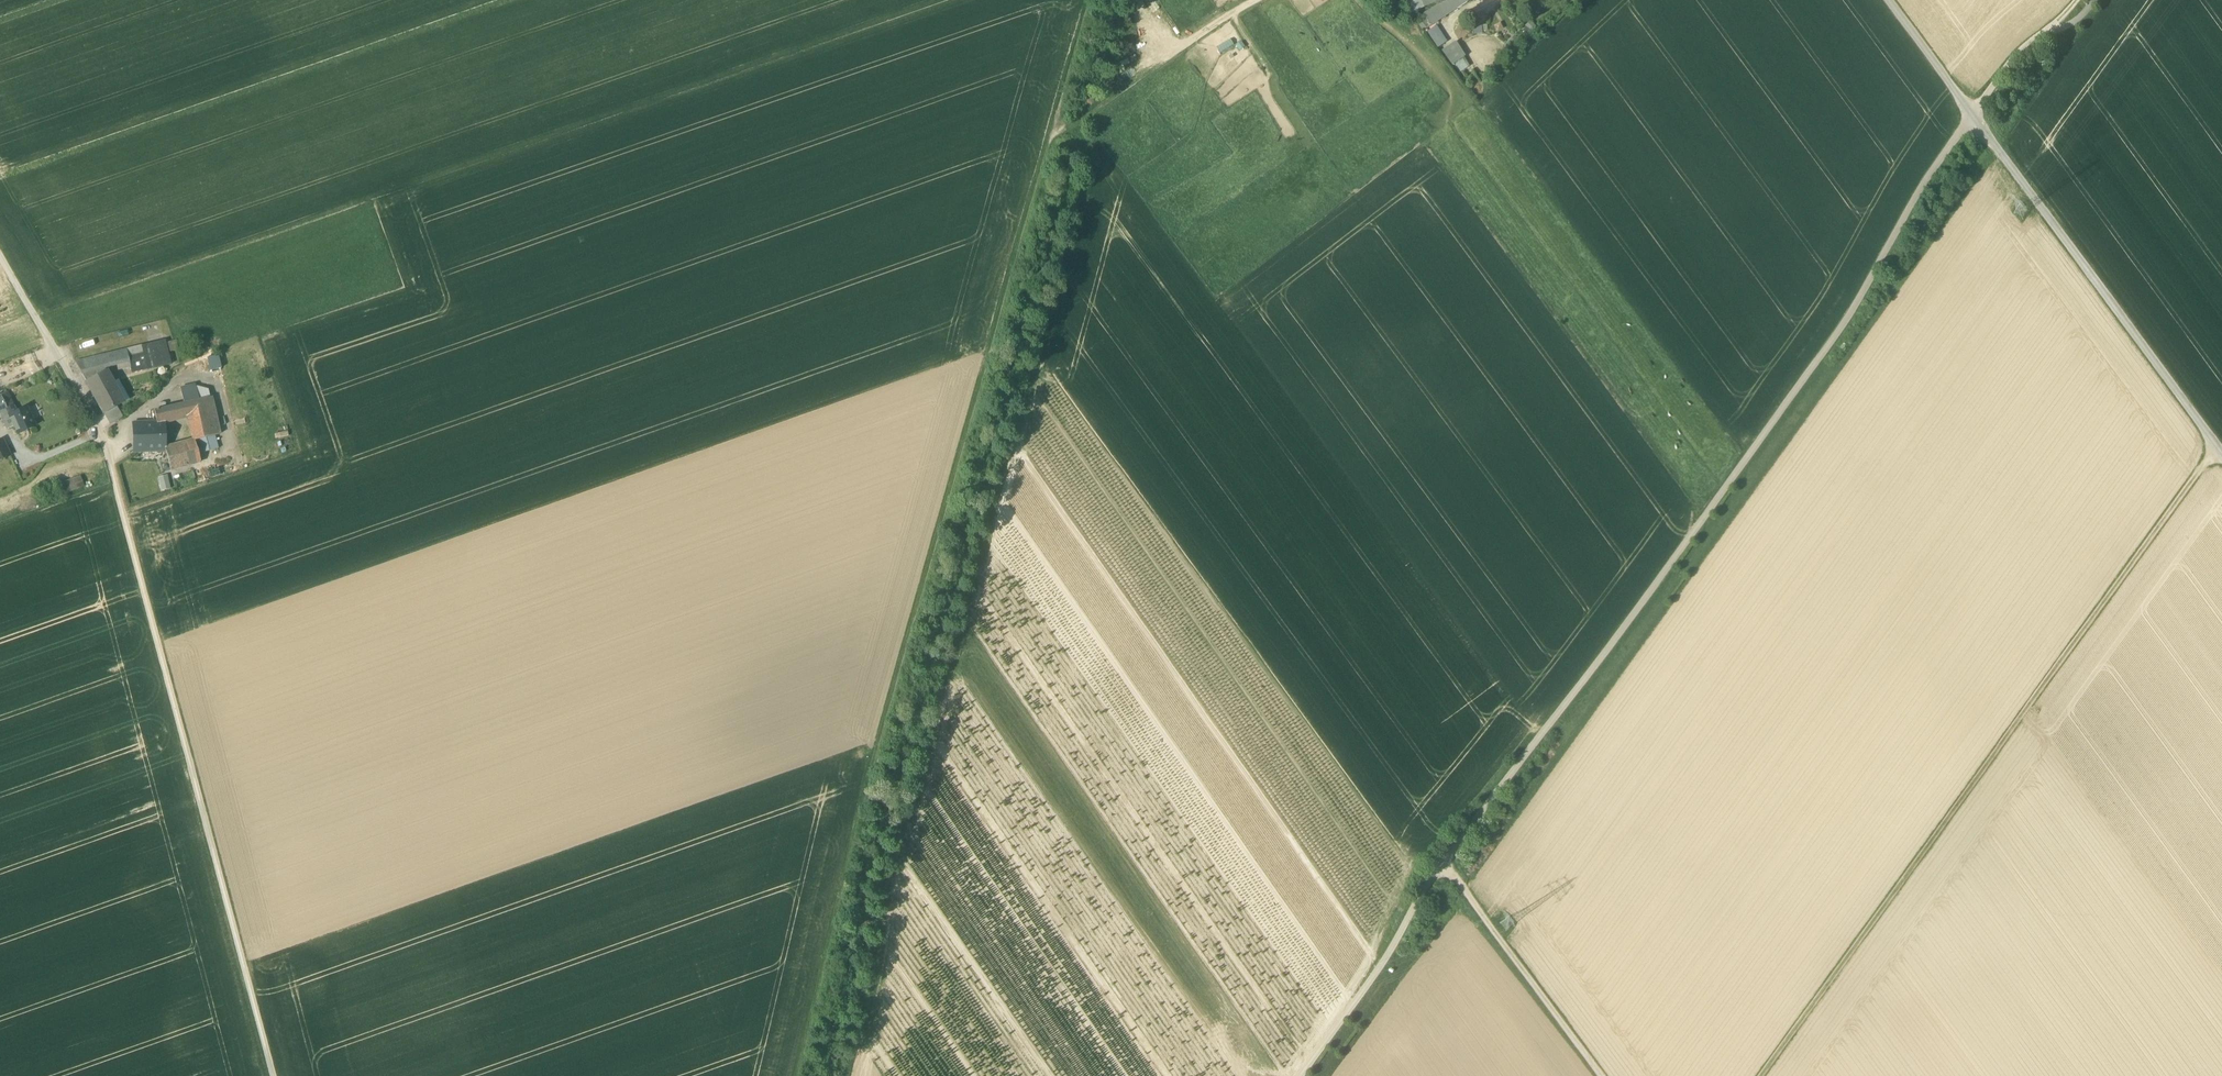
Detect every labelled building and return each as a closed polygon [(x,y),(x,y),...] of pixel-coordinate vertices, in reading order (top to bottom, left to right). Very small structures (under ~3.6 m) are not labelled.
[(1442,0),(1405,0),(1411,13),(1442,0)] [(1444,19),(1472,0),(1451,0),(1438,9),(1444,19)] [(1419,21),(1425,31),(1444,19),(1438,9),(1419,21)] [(1481,22),(1473,22),(1474,35),(1482,35),(1481,22)] [(1536,29),(1529,22),(1525,26),(1531,33),(1536,29)] [(1447,42),(1436,26),(1427,32),(1438,48),(1447,42)] [(1522,43),(1515,36),(1508,43),(1515,50),(1522,43)] [(1456,42),(1441,51),(1451,66),(1454,64),(1464,57),(1465,57),(1456,42)] [(1470,67),(1464,57),(1454,64),(1460,73),(1470,67)] [(142,346),(143,353),(148,370),(171,364),(165,340),(142,346)] [(127,350),(128,357),(143,353),(142,346),(127,350)] [(128,357),(127,350),(76,362),(80,371),(128,359),(129,359),(128,357)] [(131,373),(148,370),(143,353),(128,357),(129,359),(128,359),(131,373)] [(86,383),(103,414),(105,413),(115,407),(124,403),(107,372),(86,383)] [(181,388),(184,403),(199,400),(195,385),(181,388)] [(1,396),(7,410),(14,407),(7,393),(1,396)] [(188,418),(193,440),(194,440),(195,441),(197,440),(215,436),(220,434),(211,397),(199,400),(184,403),(188,418)] [(169,407),(170,422),(188,418),(184,403),(169,407)] [(9,416),(17,434),(35,426),(27,409),(16,413),(14,407),(7,410),(10,416),(9,416)] [(105,413),(111,424),(121,418),(117,410),(115,407),(105,413)] [(157,422),(157,423),(164,423),(170,422),(169,407),(154,410),(157,422)] [(133,423),(134,452),(165,450),(165,448),(164,423),(157,423),(157,422),(133,423)] [(219,449),(215,436),(197,440),(200,453),(219,449)] [(10,455),(3,440),(0,441),(0,460),(10,455)] [(201,462),(195,441),(194,440),(193,440),(165,448),(165,450),(171,470),(201,462)] [(168,474),(158,476),(162,490),(171,488),(168,474)] [(62,483),(65,493),(84,486),(80,476),(62,483)]
